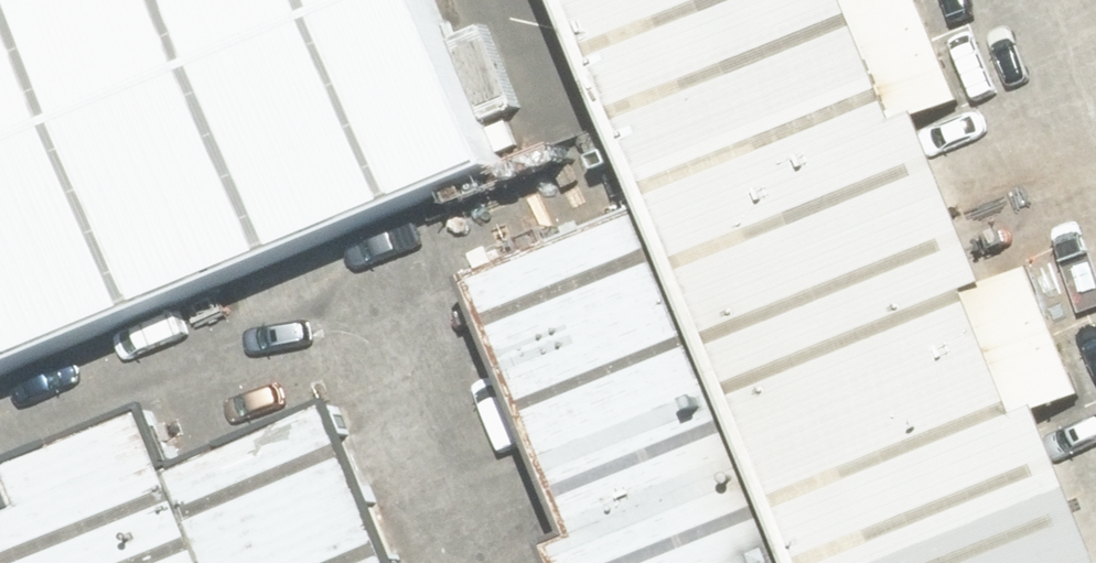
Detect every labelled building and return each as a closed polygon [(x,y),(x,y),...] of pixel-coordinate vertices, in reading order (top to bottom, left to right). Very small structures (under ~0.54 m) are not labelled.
[(526,179),(454,0),(0,0),(0,389),(526,179)] [(594,18),(640,0),(586,0),(594,18)] [(663,192),(932,85),(898,0),(640,0),(594,18),(663,192)] [(663,192),(733,365),(1002,258),(932,85),(663,192)] [(672,307),(634,216),(487,277),(524,368),(672,307)] [(733,365),(803,538),(1072,432),(1002,258),(733,365)] [(710,398),(672,307),(524,368),(562,459),(710,398)] [(748,490),(710,398),(562,459),(600,550),(748,490)] [(191,463),(226,553),(383,492),(348,401),(191,463)] [(813,562),(1095,562),(1095,491),(1072,432),(803,538),(813,562)] [(0,539),(0,562),(230,562),(226,553),(191,463),(0,539)] [(748,490),(600,550),(574,561),(575,562),(778,562),(748,490)] [(231,562),(411,562),(383,492),(226,553),(231,562)]
